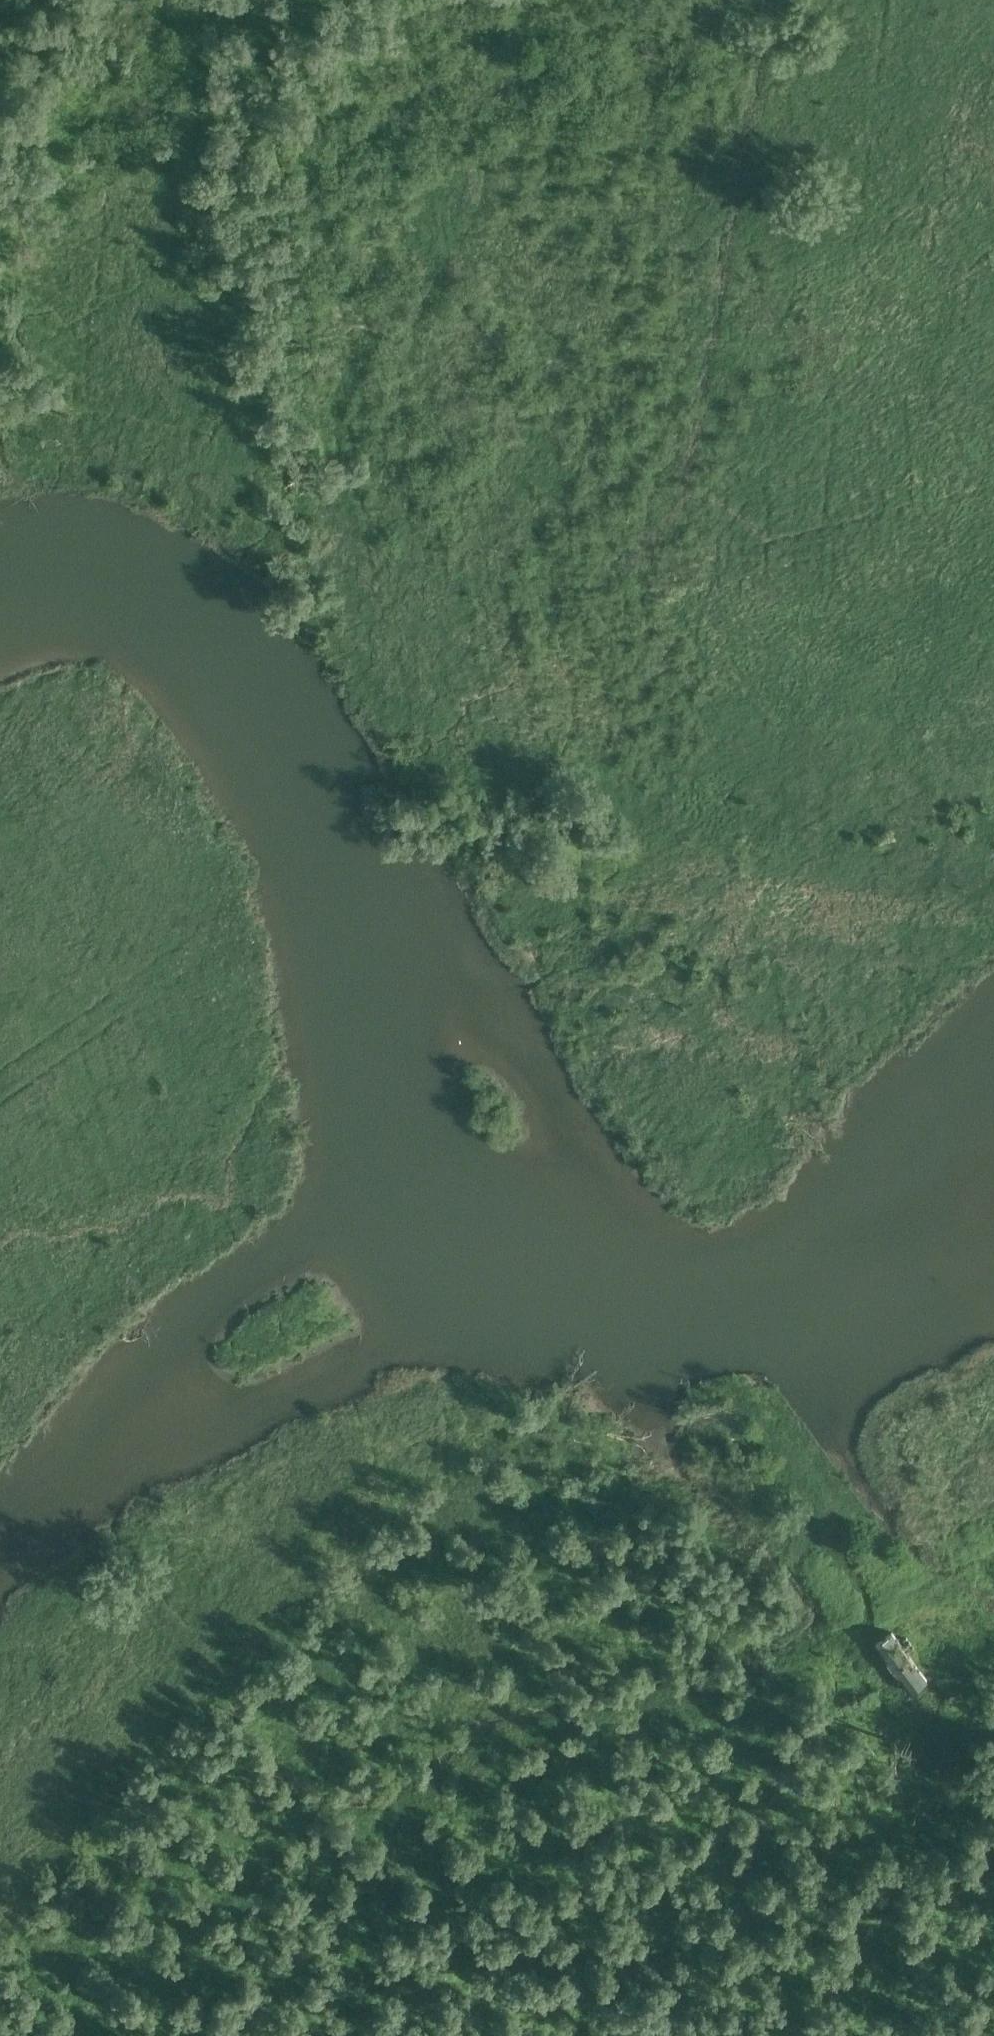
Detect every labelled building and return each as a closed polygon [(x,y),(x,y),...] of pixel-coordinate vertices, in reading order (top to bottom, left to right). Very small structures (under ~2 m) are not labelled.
[(891,1630),(873,1643),(908,1692),(926,1678),(907,1651),(913,1647),(905,1636),(899,1641),(891,1630)]
